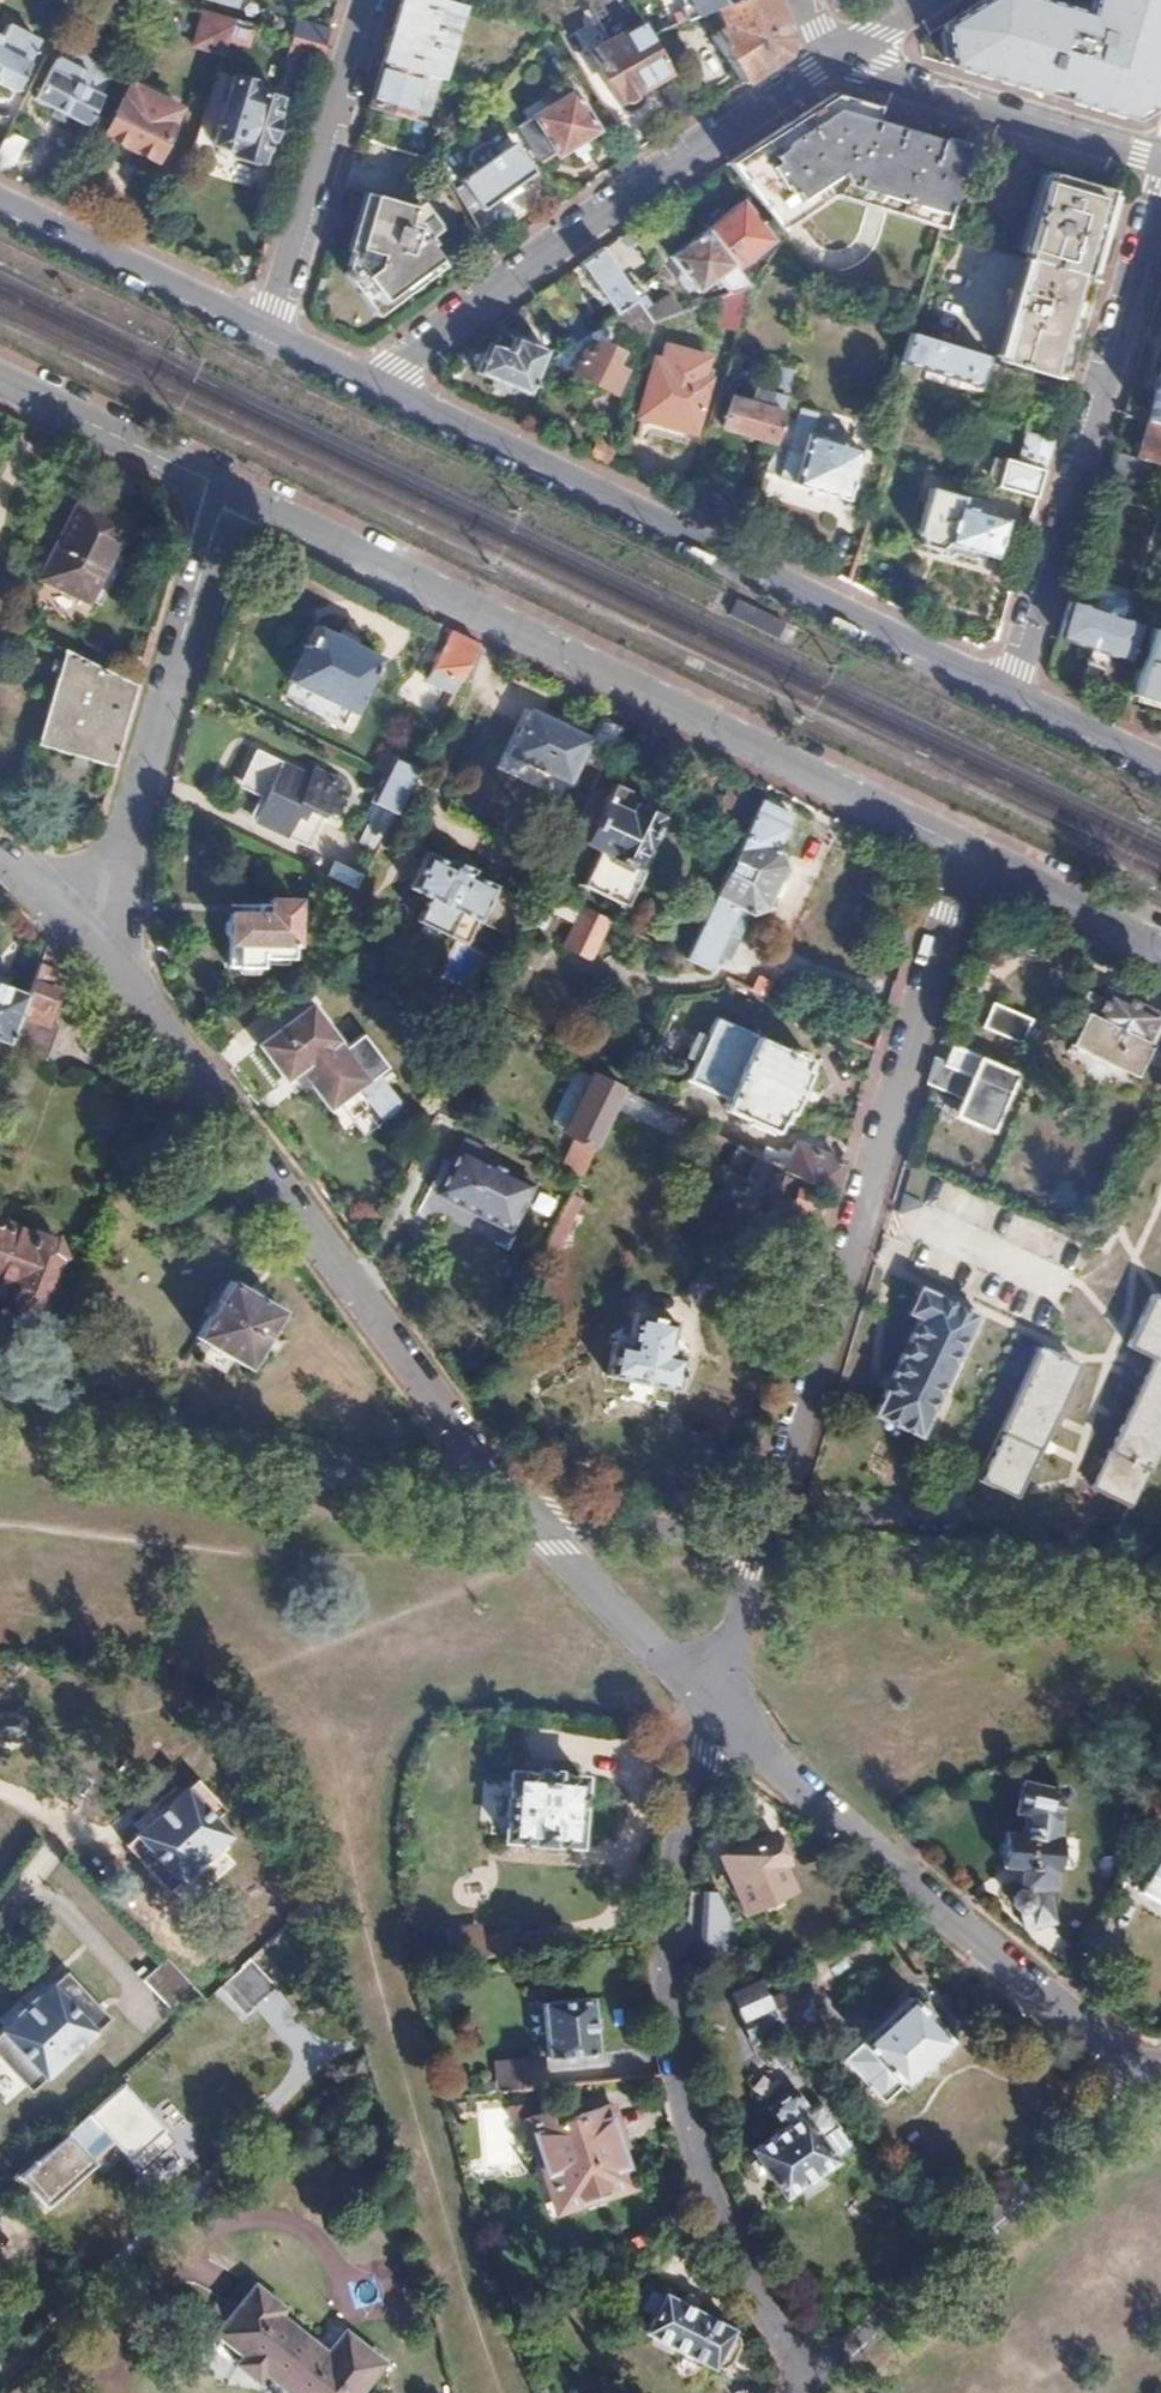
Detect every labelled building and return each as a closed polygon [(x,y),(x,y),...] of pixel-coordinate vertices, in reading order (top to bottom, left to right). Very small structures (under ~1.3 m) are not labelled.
[(155,0),(136,0),(131,12),(146,19),(155,0)] [(462,6),(442,0),(400,0),(381,62),(421,74),(441,80),(462,6)] [(637,20),(625,0),(592,0),(589,10),(610,44),(589,58),(616,104),(622,100),(624,103),(632,106),(643,99),(645,93),(643,87),(667,72),(647,38),(637,20)] [(657,0),(625,0),(637,20),(647,38),(670,28),(657,0)] [(670,28),(715,8),(734,0),(657,0),(670,28)] [(780,54),(788,38),(773,0),(734,0),(715,8),(724,28),(712,38),(739,82),(780,54)] [(1092,14),(1047,0),(984,0),(922,37),(924,58),(1141,121),(1158,108),(1160,99),(1160,0),(1096,0),(1092,14)] [(225,47),(233,20),(216,15),(206,12),(195,45),(223,54),(225,47)] [(324,46),(330,29),(296,18),(291,37),(324,46)] [(243,54),(252,26),(233,20),(225,47),(243,54)] [(36,38),(3,22),(0,28),(0,81),(13,87),(36,38)] [(319,66),(324,46),(291,37),(285,56),(319,66)] [(108,67),(59,42),(32,97),(81,122),(108,67)] [(412,103),(421,74),(381,62),(369,105),(407,117),(410,111),(417,113),(419,105),(412,103)] [(256,80),(229,72),(209,143),(212,144),(210,151),(259,165),(261,158),(264,158),(281,99),(253,91),(256,80)] [(691,113),(673,82),(655,93),(674,124),(691,113)] [(598,129),(573,89),(567,92),(562,84),(541,98),(546,106),(513,125),(537,162),(552,152),(554,156),(569,147),(574,156),(586,149),(581,139),(598,129)] [(104,134),(153,159),(177,109),(128,85),(104,134)] [(939,231),(964,148),(874,122),(878,107),(831,92),(818,100),(771,131),(725,164),(775,232),(776,233),(790,223),(829,197),(939,231)] [(23,140),(6,132),(0,144),(0,171),(7,174),(23,140)] [(479,209),(533,172),(513,145),(498,153),(491,143),(484,142),(467,153),(465,161),(472,171),(459,180),(479,209)] [(1083,278),(1113,176),(1048,157),(1017,259),(1048,268),(1083,278)] [(438,226),(420,198),(411,203),(367,192),(345,273),(375,314),(446,264),(435,248),(440,236),(440,230),(438,226)] [(748,254),(767,240),(742,204),(706,232),(745,288),(747,288),(747,286),(759,269),(748,254)] [(745,288),(706,232),(670,260),(696,293),(716,278),(729,294),(745,288)] [(639,301),(603,249),(582,264),(619,314),(626,309),(639,301)] [(1054,379),(1083,278),(1048,268),(1017,259),(986,358),(1054,379)] [(575,314),(553,285),(537,297),(560,328),(576,315),(575,314)] [(733,334),(747,288),(745,288),(729,294),(706,303),(705,303),(697,329),(713,335),(717,329),(733,334)] [(671,294),(646,311),(654,323),(684,312),(671,294)] [(626,309),(632,317),(648,339),(654,323),(646,311),(639,301),(626,309)] [(626,309),(619,314),(624,322),(632,317),(626,309)] [(589,332),(582,323),(574,330),(580,338),(589,332)] [(986,358),(908,334),(892,384),(909,389),(916,366),(928,370),(928,374),(976,388),(986,358)] [(474,373),(529,395),(547,352),(513,338),(507,353),(486,344),(474,373)] [(571,375),(610,393),(621,371),(612,366),(618,352),(588,338),(571,375)] [(636,417),(692,435),(708,381),(698,378),(704,359),(664,347),(660,360),(654,358),(636,417)] [(1145,424),(1160,428),(1160,369),(1145,424)] [(778,412),(781,402),(735,389),(723,425),(770,439),(778,412)] [(842,499),(857,452),(806,437),(812,417),(794,411),(789,422),(776,418),(770,439),(760,469),(775,474),(775,478),(790,482),(793,484),(842,499)] [(1145,424),(1134,461),(1151,466),(1159,468),(1160,462),(1160,428),(1145,424)] [(1035,498),(1052,440),(1026,432),(1016,461),(1003,458),(995,486),(1035,498)] [(1143,492),(1151,466),(1134,461),(1111,454),(1103,480),(1143,492)] [(1003,520),(958,506),(960,498),(929,489),(914,534),(919,537),(920,547),(936,551),(944,542),(993,557),(1003,520)] [(77,500),(40,578),(85,601),(123,521),(77,500)] [(1136,628),(1118,621),(1123,607),(1120,600),(1101,593),(1094,596),(1088,611),(1066,603),(1056,639),(1087,649),(1082,665),(1100,673),(1106,655),(1124,662),(1136,628)] [(368,723),(394,668),(313,629),(287,683),(368,723)] [(1150,631),(1132,696),(1160,705),(1160,634),(1150,631)] [(456,684),(475,645),(450,633),(426,684),(450,697),(456,684)] [(113,760),(134,687),(108,675),(61,654),(34,744),(111,768),(113,760)] [(610,749),(620,729),(600,720),(590,742),(531,712),(510,756),(568,785),(581,761),(600,770),(610,749)] [(414,770),(386,755),(377,774),(382,776),(405,788),(414,770)] [(253,821),(303,845),(313,825),(329,832),(344,801),(348,803),(354,792),(313,772),(309,781),(278,766),(277,768),(255,757),(240,788),(263,799),(253,821)] [(373,853),(397,804),(405,788),(382,776),(367,806),(369,809),(362,825),(367,827),(358,846),(373,853)] [(633,866),(654,820),(623,805),(627,795),(611,787),(604,801),(589,794),(570,832),(578,836),(576,842),(596,851),(580,886),(617,904),(633,870),(633,866)] [(740,838),(758,800),(730,787),(712,825),(740,838)] [(250,815),(259,800),(239,788),(230,802),(250,815)] [(763,798),(685,960),(708,971),(716,955),(727,961),(731,959),(753,914),(764,908),(786,863),(783,851),(778,848),(795,813),(763,798)] [(506,941),(523,904),(469,878),(471,874),(448,862),(446,867),(424,857),(406,892),(426,902),(414,925),(464,949),(475,926),(506,941)] [(353,893),(361,878),(334,865),(326,880),(353,893)] [(345,910),(346,907),(302,894),(299,904),(342,917),(345,910)] [(586,961),(605,921),(560,899),(551,917),(559,921),(573,927),(562,949),(586,961)] [(292,966),(291,902),(265,901),(265,915),(227,916),(227,974),(261,973),(261,966),(292,966)] [(562,949),(573,927),(559,921),(548,943),(562,949)] [(37,1038),(62,974),(48,970),(54,955),(44,944),(26,994),(13,1028),(37,1038)] [(26,994),(0,984),(0,1040),(8,1043),(13,1028),(26,994)] [(1133,1080),(1146,1052),(1150,1054),(1160,1032),(1160,1025),(1154,1021),(1156,1018),(1107,995),(1102,1003),(1086,995),(1076,1017),(1092,1025),(1078,1054),(1133,1080)] [(982,1029),(1021,1043),(1031,1018),(992,1003),(982,1029)] [(325,1107),(366,1077),(372,1086),(394,1070),(369,1035),(347,1051),(312,1004),(256,1046),(282,1082),(298,1071),(325,1107)] [(778,1136),(809,1065),(715,1021),(687,1082),(726,1100),(721,1111),(778,1136)] [(1010,1085),(951,1054),(942,1070),(931,1064),(924,1088),(960,1108),(971,1088),(1002,1102),(1010,1085)] [(599,1135),(620,1092),(589,1077),(562,1134),(572,1138),(593,1149),(599,1135)] [(593,1149),(572,1138),(556,1173),(576,1182),(585,1164),(593,1149)] [(831,1196),(840,1166),(794,1148),(785,1173),(794,1177),(831,1196)] [(530,1188),(455,1152),(432,1199),(508,1235),(530,1188)] [(530,1212),(548,1218),(555,1198),(537,1192),(530,1212)] [(796,1194),(793,1208),(820,1214),(823,1199),(796,1194)] [(52,1234),(47,1237),(0,1219),(0,1295),(22,1303),(24,1306),(41,1299),(39,1294),(54,1253),(58,1251),(52,1234)] [(193,1335),(246,1365),(279,1309),(226,1279),(193,1335)] [(1151,1296),(1126,1348),(1147,1358),(1149,1360),(1150,1363),(1088,1490),(1127,1508),(1135,1491),(1160,1437),(1160,1301),(1151,1296)] [(942,1388),(971,1322),(916,1297),(904,1323),(917,1329),(899,1369),(927,1382),(942,1388)] [(605,1379),(673,1392),(680,1358),(665,1355),(672,1322),(631,1315),(626,1346),(611,1343),(605,1379)] [(1014,1502),(1073,1368),(1035,1351),(1006,1418),(1015,1422),(985,1488),(990,1491),(1014,1502)] [(917,1444),(942,1388),(927,1382),(899,1369),(874,1425),(917,1444)] [(1058,1793),(1061,1776),(1030,1770),(1027,1787),(1058,1793)] [(576,1845),(580,1779),(509,1773),(505,1839),(576,1845)] [(232,1840),(184,1786),(121,1841),(169,1895),(232,1840)] [(1054,1837),(1060,1793),(1058,1793),(1027,1787),(1023,1786),(1018,1814),(1027,1816),(1023,1836),(1006,1835),(1005,1870),(1023,1872),(1022,1898),(1015,1897),(1013,1906),(1018,1906),(1019,1910),(1022,1911),(1026,1928),(1054,1922),(1047,1889),(1051,1889),(1052,1886),(1053,1873),(1057,1873),(1059,1838),(1054,1837)] [(723,1860),(745,1909),(788,1889),(776,1863),(783,1860),(773,1837),(723,1860)] [(1137,1899),(1160,1913),(1160,1854),(1137,1899)] [(704,1893),(706,1956),(727,1955),(726,1893),(704,1893)] [(514,1955),(512,1934),(482,1936),(483,1943),(469,1943),(467,1926),(444,1927),(447,1961),(463,1959),(514,1955)] [(276,1983),(250,1956),(220,1984),(245,2012),(276,1983)] [(192,1990),(166,1960),(143,1979),(169,2010),(192,1990)] [(66,1973),(50,1988),(42,1980),(0,2019),(0,2020),(6,2027),(0,2032),(0,2066),(32,2100),(113,2024),(66,1973)] [(815,2008),(821,2005),(809,1983),(771,2004),(791,2043),(823,2021),(815,2008)] [(786,2033),(765,1992),(762,1985),(752,1991),(749,1985),(735,1991),(738,1997),(735,1998),(747,2023),(743,2024),(753,2044),(756,2043),(758,2048),(786,2033)] [(910,1999),(843,2058),(880,2099),(899,2083),(901,2086),(950,2042),(910,1999)] [(546,2056),(594,2052),(590,2000),(542,2004),(546,2056)] [(541,2087),(539,2059),(494,2063),(496,2091),(504,2090),(541,2087)] [(149,2113),(122,2084),(21,2176),(47,2206),(149,2113)] [(779,2127),(750,2147),(782,2194),(850,2148),(818,2101),(806,2109),(792,2088),(765,2106),(779,2127)] [(631,2188),(614,2139),(621,2136),(610,2105),(572,2117),(570,2110),(551,2110),(529,2117),(559,2203),(611,2186),(614,2195),(631,2188)] [(288,2392),(357,2392),(380,2364),(342,2333),(326,2353),(280,2316),(285,2310),(254,2285),(214,2334),(240,2354),(234,2362),(254,2379),(261,2371),(288,2392)] [(712,2370),(732,2330),(662,2296),(642,2335),(712,2370)]
